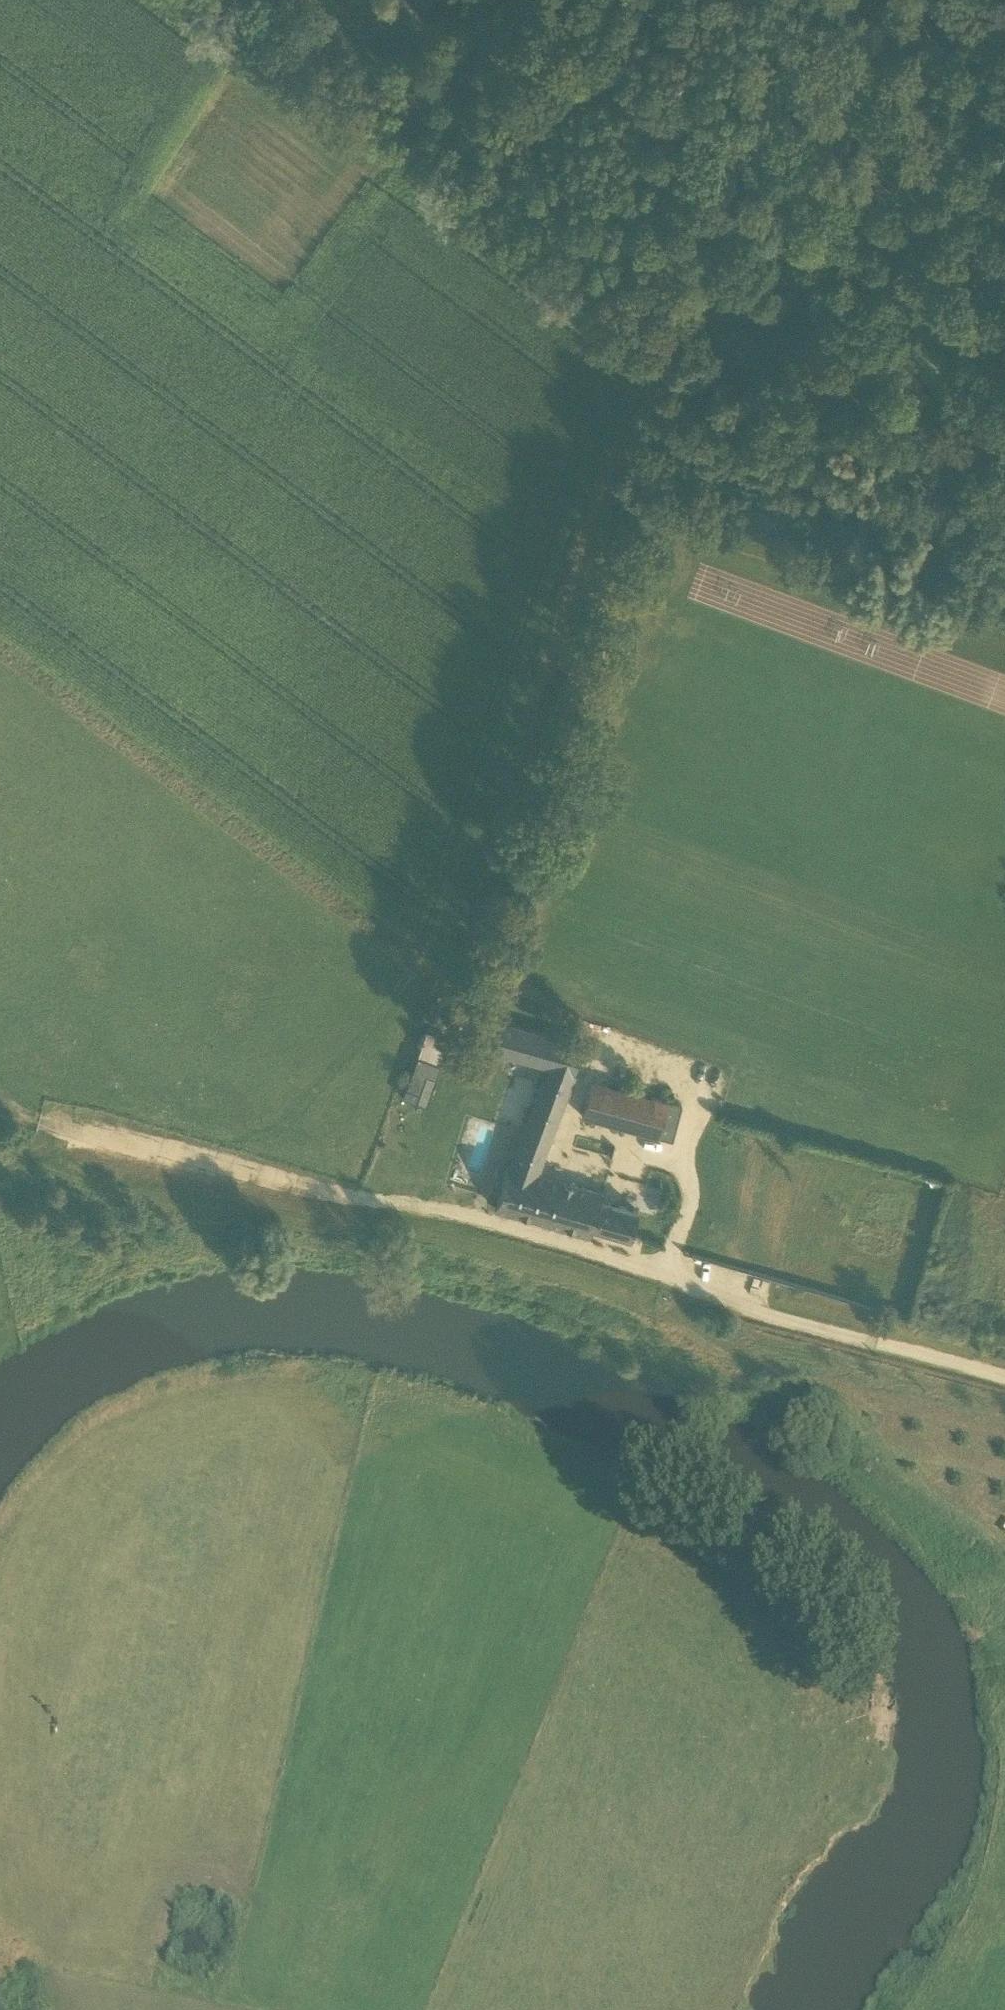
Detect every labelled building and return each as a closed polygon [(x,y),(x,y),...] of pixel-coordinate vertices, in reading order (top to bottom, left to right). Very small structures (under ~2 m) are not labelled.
[(586,1047),(520,1028),(500,1022),(492,1051),(549,1066),(511,1168),(507,1167),(495,1208),(591,1235),(593,1227),(631,1238),(638,1211),(600,1200),(602,1192),(538,1174),(586,1047)] [(427,1034),(418,1057),(440,1066),(449,1043),(427,1034)] [(406,1088),(402,1098),(424,1107),(435,1079),(440,1066),(418,1057),(406,1088)] [(683,1109),(650,1099),(591,1081),(581,1116),(672,1144),(680,1119),(683,1109)]
